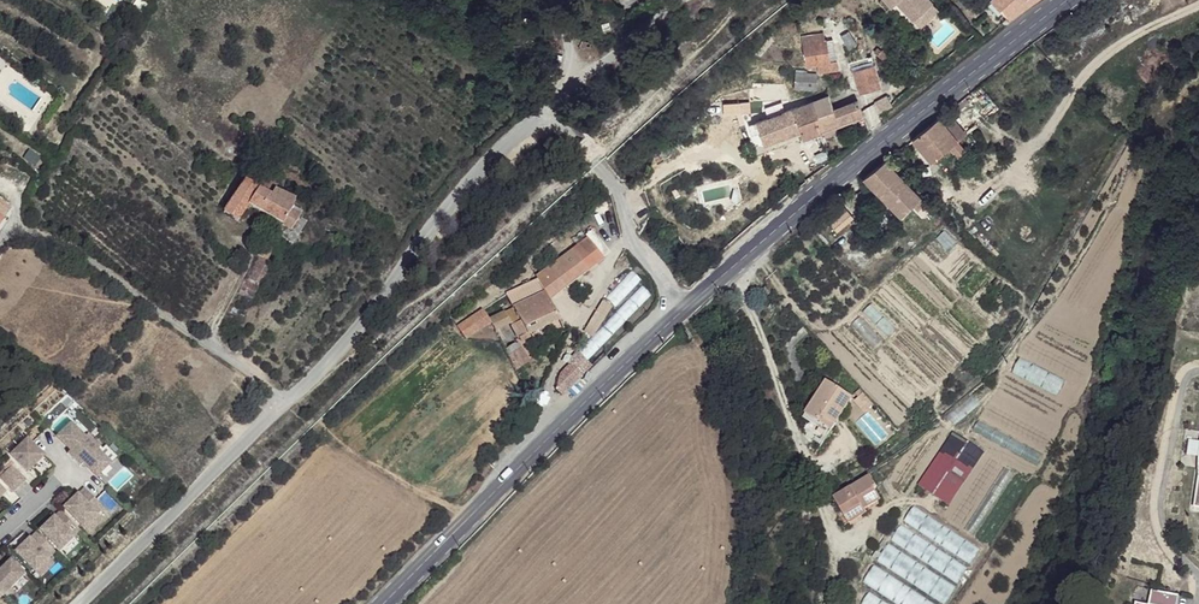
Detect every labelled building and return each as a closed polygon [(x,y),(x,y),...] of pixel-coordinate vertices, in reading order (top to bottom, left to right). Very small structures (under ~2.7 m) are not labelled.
[(891,0),(883,0),(890,8),(895,5),(891,0)] [(930,4),(926,0),(891,0),(895,5),(896,4),(911,22),(930,4)] [(1009,19),(1034,0),(990,0),(1009,19)] [(930,4),(911,22),(917,28),(936,12),(930,4)] [(834,27),(829,24),(825,30),(830,33),(834,27)] [(795,25),(785,25),(786,33),(794,35),(795,25)] [(820,35),(801,38),(805,66),(815,64),(817,73),(836,69),(835,60),(828,61),(825,40),(821,41),(820,35)] [(831,39),(825,40),(828,61),(835,60),(831,39)] [(870,68),(851,74),(856,95),(877,88),(870,68)] [(815,75),(792,75),(793,91),(814,91),(815,75)] [(807,104),(790,109),(747,124),(750,134),(756,133),(760,143),(798,129),(803,139),(861,117),(855,102),(830,110),(825,97),(807,104)] [(743,101),(719,104),(720,114),(745,111),(743,101)] [(938,122),(913,145),(931,167),(956,147),(938,122)] [(884,168),(863,186),(900,219),(909,211),(918,201),(884,168)] [(274,187),(247,172),(221,215),(235,224),(247,207),(290,231),(298,219),(290,212),(293,205),(272,190),(274,187)] [(918,201),(909,211),(922,223),(931,213),(918,201)] [(847,214),(827,230),(834,237),(852,222),(847,214)] [(588,235),(571,248),(587,270),(603,258),(588,235)] [(270,249),(261,244),(257,257),(265,260),(270,249)] [(587,270),(571,248),(538,273),(542,279),(551,299),(587,270)] [(265,260),(257,257),(249,268),(236,292),(253,300),(272,264),(265,260)] [(551,299),(542,279),(506,294),(512,307),(545,293),(548,301),(551,299)] [(548,301),(545,293),(512,307),(485,320),(491,333),(509,325),(517,340),(557,322),(548,301)] [(781,304),(776,300),(765,307),(771,313),(781,304)] [(690,323),(683,330),(691,336),(696,330),(690,323)] [(526,361),(518,351),(506,360),(513,371),(526,361)] [(781,358),(782,365),(794,356),(792,354),(781,358)] [(824,387),(806,419),(829,435),(849,402),(824,387)] [(89,433),(75,419),(70,424),(83,438),(86,435),(89,433)] [(70,424),(56,438),(69,452),(66,454),(72,461),(93,441),(86,435),(83,438),(70,424)] [(948,432),(917,486),(950,504),(980,452),(948,432)] [(25,440),(20,434),(4,451),(9,456),(25,440)] [(42,457),(25,440),(9,456),(26,473),(42,457)] [(93,441),(72,461),(79,468),(82,464),(95,478),(109,465),(96,451),(99,448),(93,441)] [(114,459),(101,446),(99,448),(96,451),(109,465),(114,459)] [(25,480),(10,466),(4,472),(18,487),(25,480)] [(4,472),(0,475),(0,481),(12,493),(18,487),(4,472)] [(864,483),(827,502),(842,531),(863,518),(862,514),(872,506),(868,497),(872,493),(864,483)] [(72,505),(65,512),(82,529),(95,515),(102,509),(82,489),(69,502),(72,505)] [(69,502),(62,509),(65,512),(72,505),(69,502)] [(48,527),(41,534),(58,551),(71,538),(78,532),(58,511),(45,524),(48,527)] [(95,515),(82,529),(87,534),(100,520),(95,515)] [(45,524),(38,531),(41,534),(48,527),(45,524)] [(24,549),(17,556),(34,573),(47,560),(54,553),(34,533),(21,546),(24,549)] [(71,538),(58,551),(63,557),(77,543),(71,538)] [(21,546),(14,553),(17,556),(24,549),(21,546)] [(47,560),(34,573),(39,578),(53,565),(47,560)] [(8,562),(0,570),(0,593),(2,595),(5,598),(12,592),(9,589),(22,575),(8,562)] [(896,603),(933,603),(873,564),(862,582),(896,603)] [(22,576),(9,589),(14,594),(27,581),(22,576)] [(1179,591),(1152,587),(1149,602),(1135,600),(1134,603),(1177,603),(1179,591)] [(818,597),(821,603),(832,603),(828,594),(818,597)]
